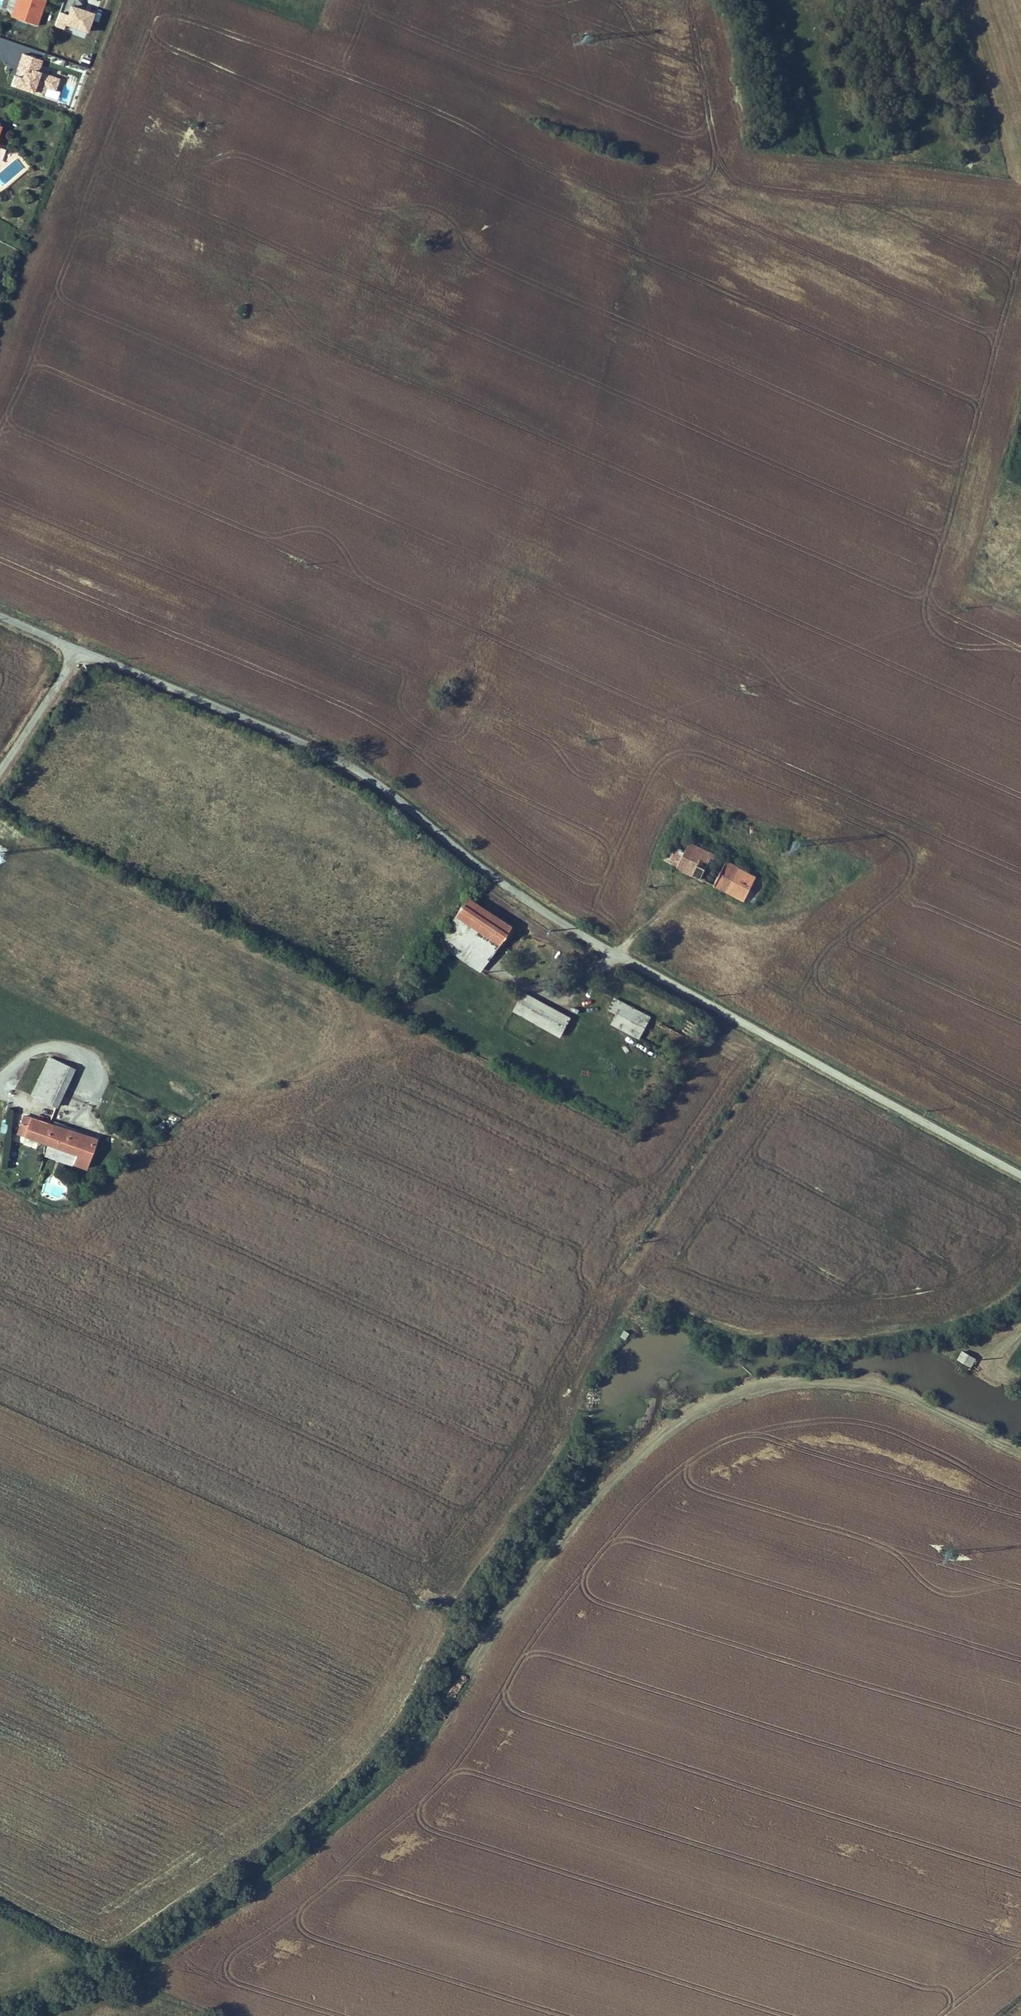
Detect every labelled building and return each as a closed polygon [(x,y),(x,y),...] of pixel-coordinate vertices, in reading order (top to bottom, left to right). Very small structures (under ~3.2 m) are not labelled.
[(15,17),(21,0),(16,0),(11,16),(15,17)] [(38,3),(39,0),(21,0),(15,17),(36,25),(43,5),(38,3)] [(71,8),(63,28),(85,37),(93,17),(71,8)] [(42,94),(47,82),(56,86),(60,76),(38,68),(42,57),(26,51),(13,83),(42,94)] [(678,867),(725,892),(737,868),(690,844),(686,853),(678,867)] [(686,853),(680,850),(672,864),(678,867),(686,853)] [(744,901),(749,890),(756,877),(737,868),(725,892),(744,901)] [(749,890),(755,893),(762,880),(756,877),(749,890)] [(765,882),(762,880),(755,893),(758,895),(765,882)] [(509,926),(476,904),(467,898),(456,915),(472,925),(469,929),(480,935),(482,932),(489,936),(486,940),(496,947),(498,942),(509,926)] [(488,958),(496,947),(486,940),(489,936),(482,932),(480,935),(469,929),(472,925),(456,915),(438,942),(464,959),(471,948),(488,958)] [(509,926),(498,942),(502,945),(513,929),(509,926)] [(514,1011),(561,1036),(571,1018),(524,993),(514,1011)] [(683,1034),(616,1000),(610,1011),(617,1014),(612,1023),(672,1054),(683,1034)] [(50,1056),(32,1094),(41,1098),(59,1061),(50,1056)] [(75,1068),(59,1061),(41,1098),(57,1106),(75,1068)] [(87,1168),(97,1138),(76,1131),(74,1137),(52,1129),(53,1124),(32,1117),(30,1122),(26,1135),(76,1153),(73,1163),(87,1168)] [(52,1129),(74,1137),(76,1131),(53,1124),(52,1129)] [(974,1365),(962,1357),(958,1365),(970,1372),(974,1365)]
